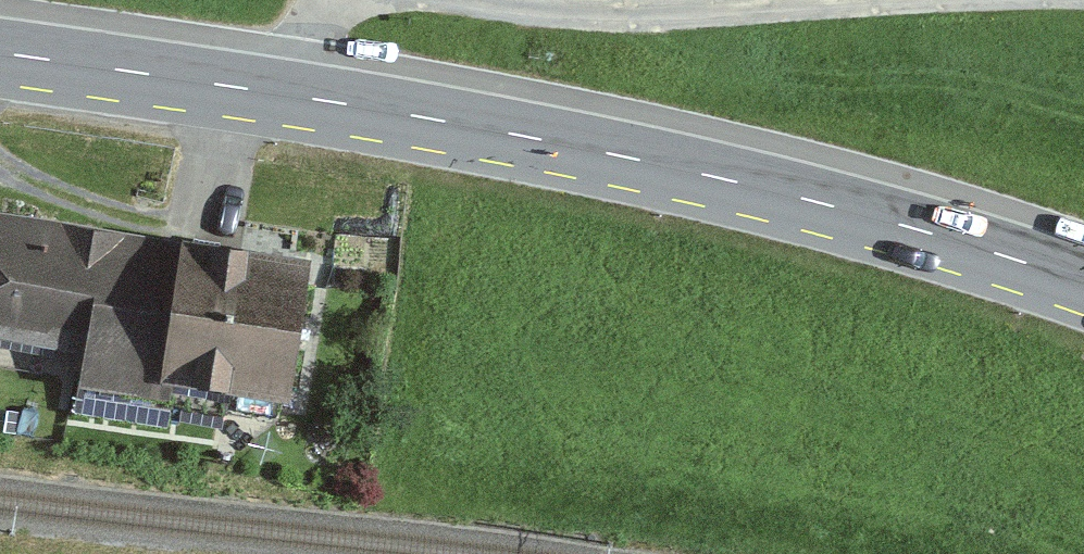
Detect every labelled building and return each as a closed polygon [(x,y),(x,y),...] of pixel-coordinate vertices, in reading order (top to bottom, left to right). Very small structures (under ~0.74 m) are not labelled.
[(0,258),(0,332),(120,351),(114,393),(321,426),(347,265),(20,214),(13,260),(0,258)]
